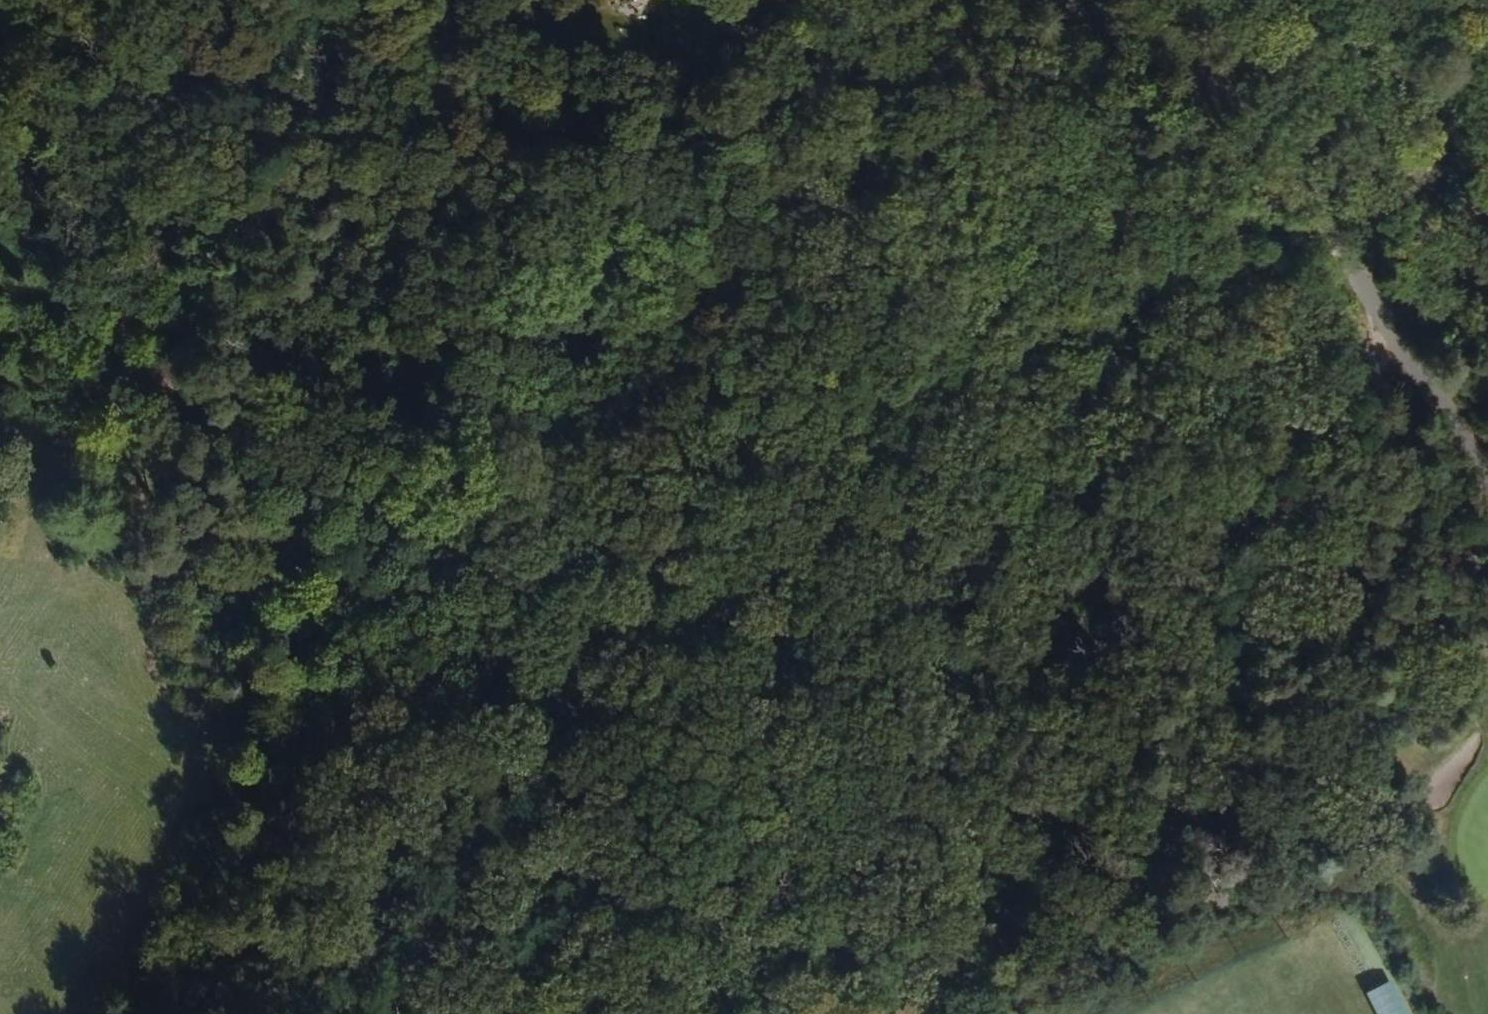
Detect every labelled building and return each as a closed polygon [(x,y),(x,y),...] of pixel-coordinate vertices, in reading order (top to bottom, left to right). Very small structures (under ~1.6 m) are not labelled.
[(1386,975),(1352,991),(1363,1013),(1404,1013),(1386,975)]
